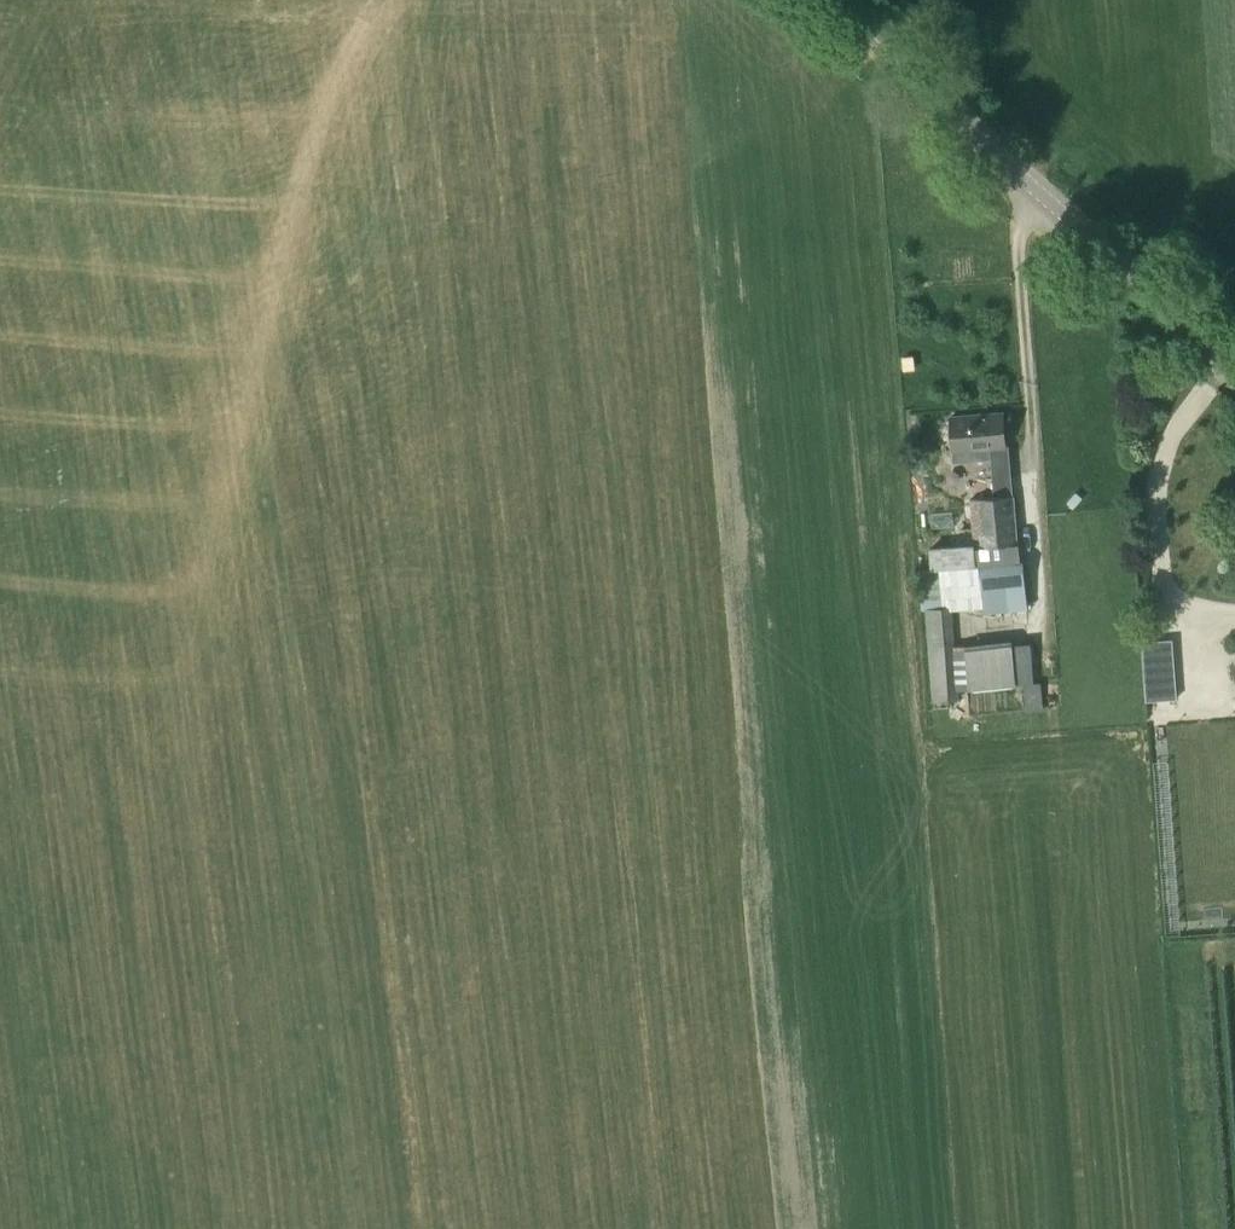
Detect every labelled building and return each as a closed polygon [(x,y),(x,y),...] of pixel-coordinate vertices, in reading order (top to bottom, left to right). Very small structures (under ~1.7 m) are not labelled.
[(1005,413),(951,416),(954,452),(990,450),(994,497),(969,499),(973,544),(929,548),(931,569),(918,570),(933,702),(959,700),(958,690),(969,689),(970,691),(1025,684),(1026,711),(1044,710),(1042,682),(1035,683),(1032,643),(1013,645),(1013,643),(966,648),(966,644),(956,645),(953,611),(984,608),(985,613),(1028,609),(1023,561),(978,565),(977,546),(1019,543),(1015,495),(1012,495),(1009,446),(1007,446),(1005,413)]
